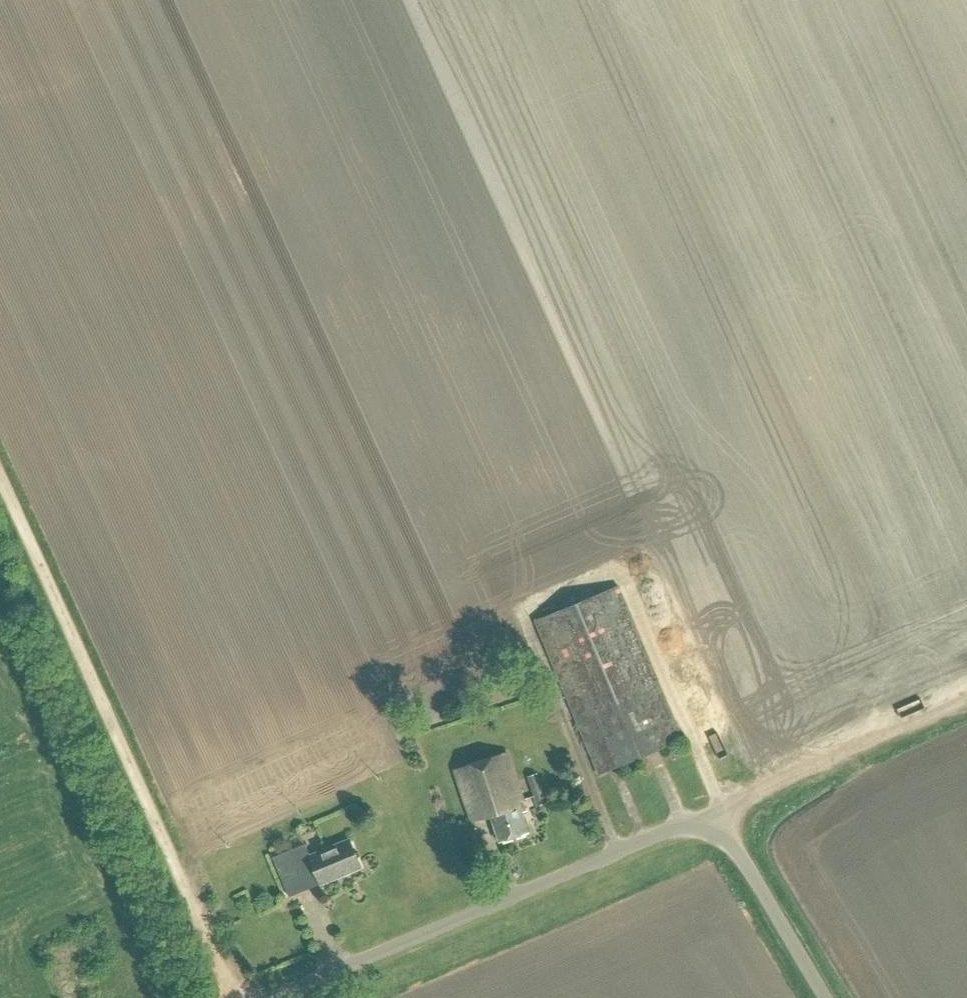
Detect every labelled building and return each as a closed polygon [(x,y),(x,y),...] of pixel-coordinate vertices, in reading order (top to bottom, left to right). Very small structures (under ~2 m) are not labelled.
[(599,776),(683,741),(619,588),(535,623),(599,776)] [(530,833),(524,813),(527,812),(510,754),(456,770),(471,822),(492,816),(499,842),(530,833)] [(538,808),(548,804),(539,774),(528,777),(538,808)] [(361,870),(350,842),(309,859),(304,847),(272,860),(286,895),(317,882),(320,887),(361,870)]
